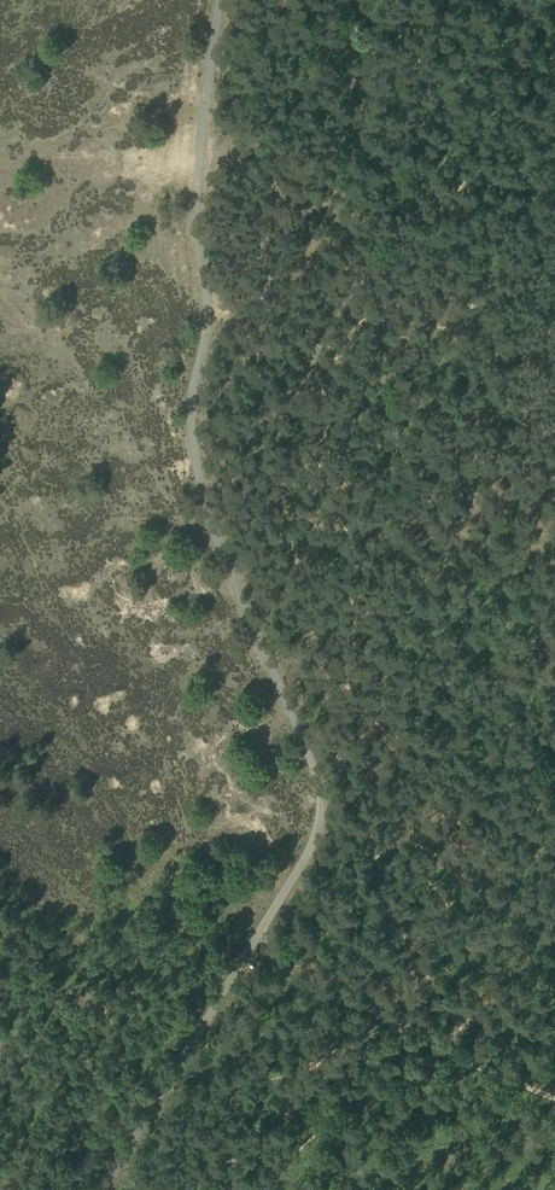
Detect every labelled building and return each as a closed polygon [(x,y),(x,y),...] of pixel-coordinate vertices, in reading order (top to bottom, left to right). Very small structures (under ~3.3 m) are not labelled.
[(217,282),(211,287),(220,297),(226,292),(217,282)]
